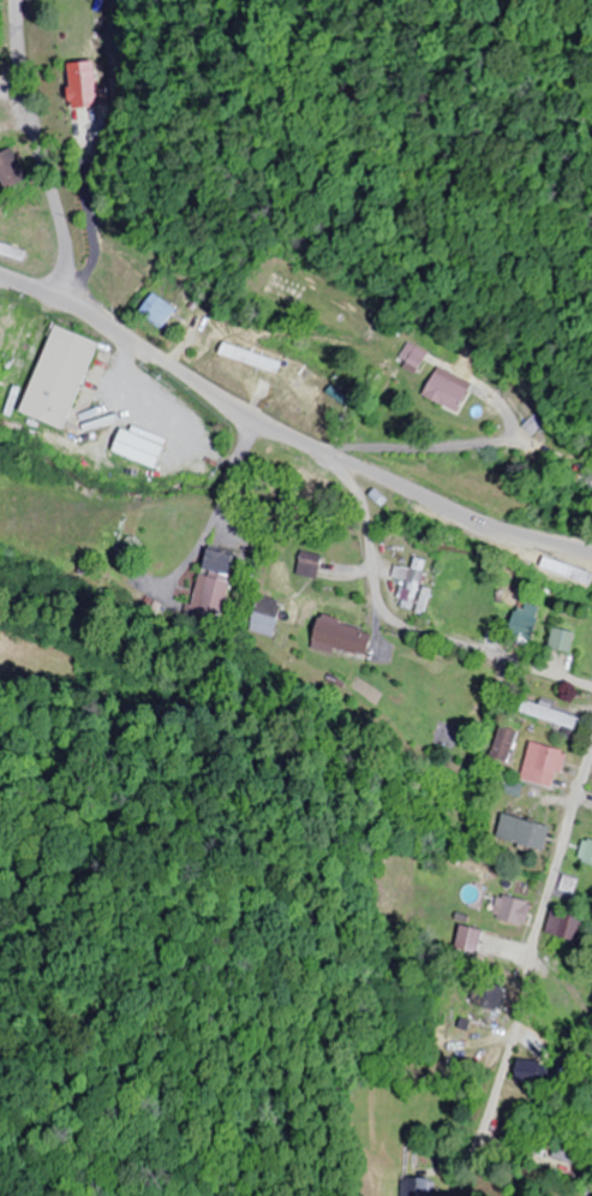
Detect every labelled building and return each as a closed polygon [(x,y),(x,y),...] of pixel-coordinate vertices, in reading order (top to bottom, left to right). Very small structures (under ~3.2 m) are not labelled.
[(70,62),(72,108),(98,106),(96,61),(70,62)] [(6,190),(28,178),(11,147),(0,153),(0,180),(6,190)] [(165,328),(178,308),(154,293),(141,312),(165,328)] [(22,413),(66,430),(100,342),(56,324),(22,413)] [(423,352),(405,344),(399,358),(417,366),(423,352)] [(315,406),(324,384),(280,365),(270,387),(315,406)] [(459,412),(461,407),(478,414),(483,402),(465,395),(471,382),(436,367),(423,397),(459,412)] [(164,428),(129,415),(115,453),(158,469),(167,446),(159,443),(164,428)] [(237,554),(207,548),(191,620),(221,627),(237,554)] [(393,577),(405,582),(397,605),(414,611),(428,572),(424,571),(428,561),(417,557),(412,570),(398,564),(393,577)] [(249,630),(273,638),(285,602),(261,595),(249,630)] [(531,644),(540,610),(518,604),(508,638),(531,644)] [(313,645),(365,661),(374,631),(321,615),(313,645)] [(549,649),(572,653),(576,632),(553,628),(549,649)] [(520,713),(577,730),(581,718),(524,701),(520,713)] [(489,756),(506,764),(520,733),(503,725),(489,756)] [(555,789),(567,752),(532,741),(520,778),(555,789)] [(496,838),(544,850),(550,826),(502,814),(496,838)] [(584,838),(578,861),(591,865),(591,840),(584,838)] [(530,920),(527,896),(494,900),(497,924),(530,920)] [(578,944),(586,918),(552,907),(544,934),(578,944)] [(564,1077),(517,1071),(515,1081),(563,1087),(564,1077)]
